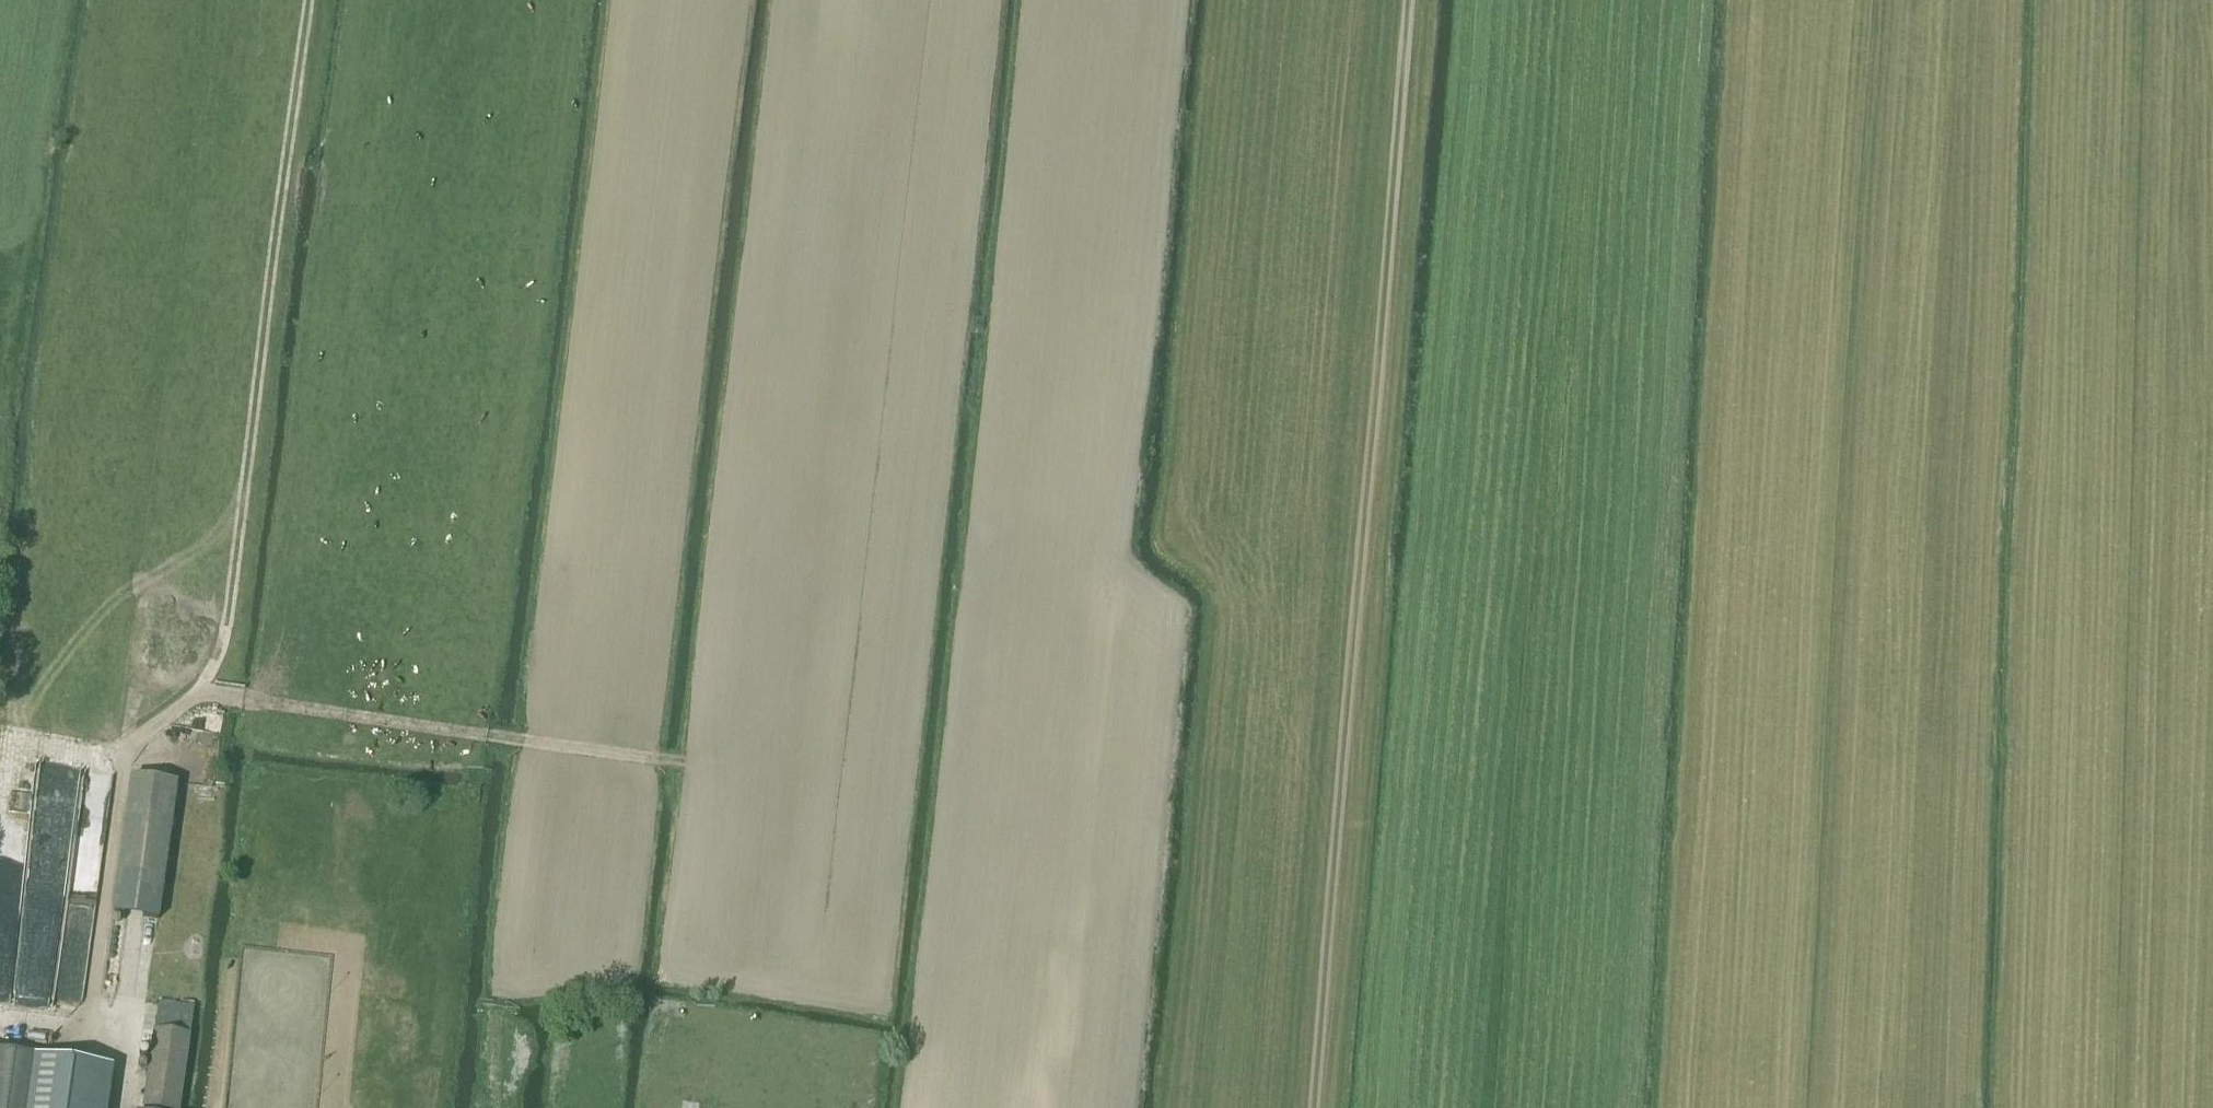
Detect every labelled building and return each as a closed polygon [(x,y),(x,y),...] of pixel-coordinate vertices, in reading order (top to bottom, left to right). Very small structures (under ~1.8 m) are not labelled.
[(159,922),(162,900),(178,786),(131,779),(116,893),(115,914),(159,922)] [(144,1107),(180,1107),(191,1037),(195,1010),(159,1005),(155,1031),(144,1107)] [(114,1069),(0,1053),(0,1107),(108,1107),(114,1069)]
